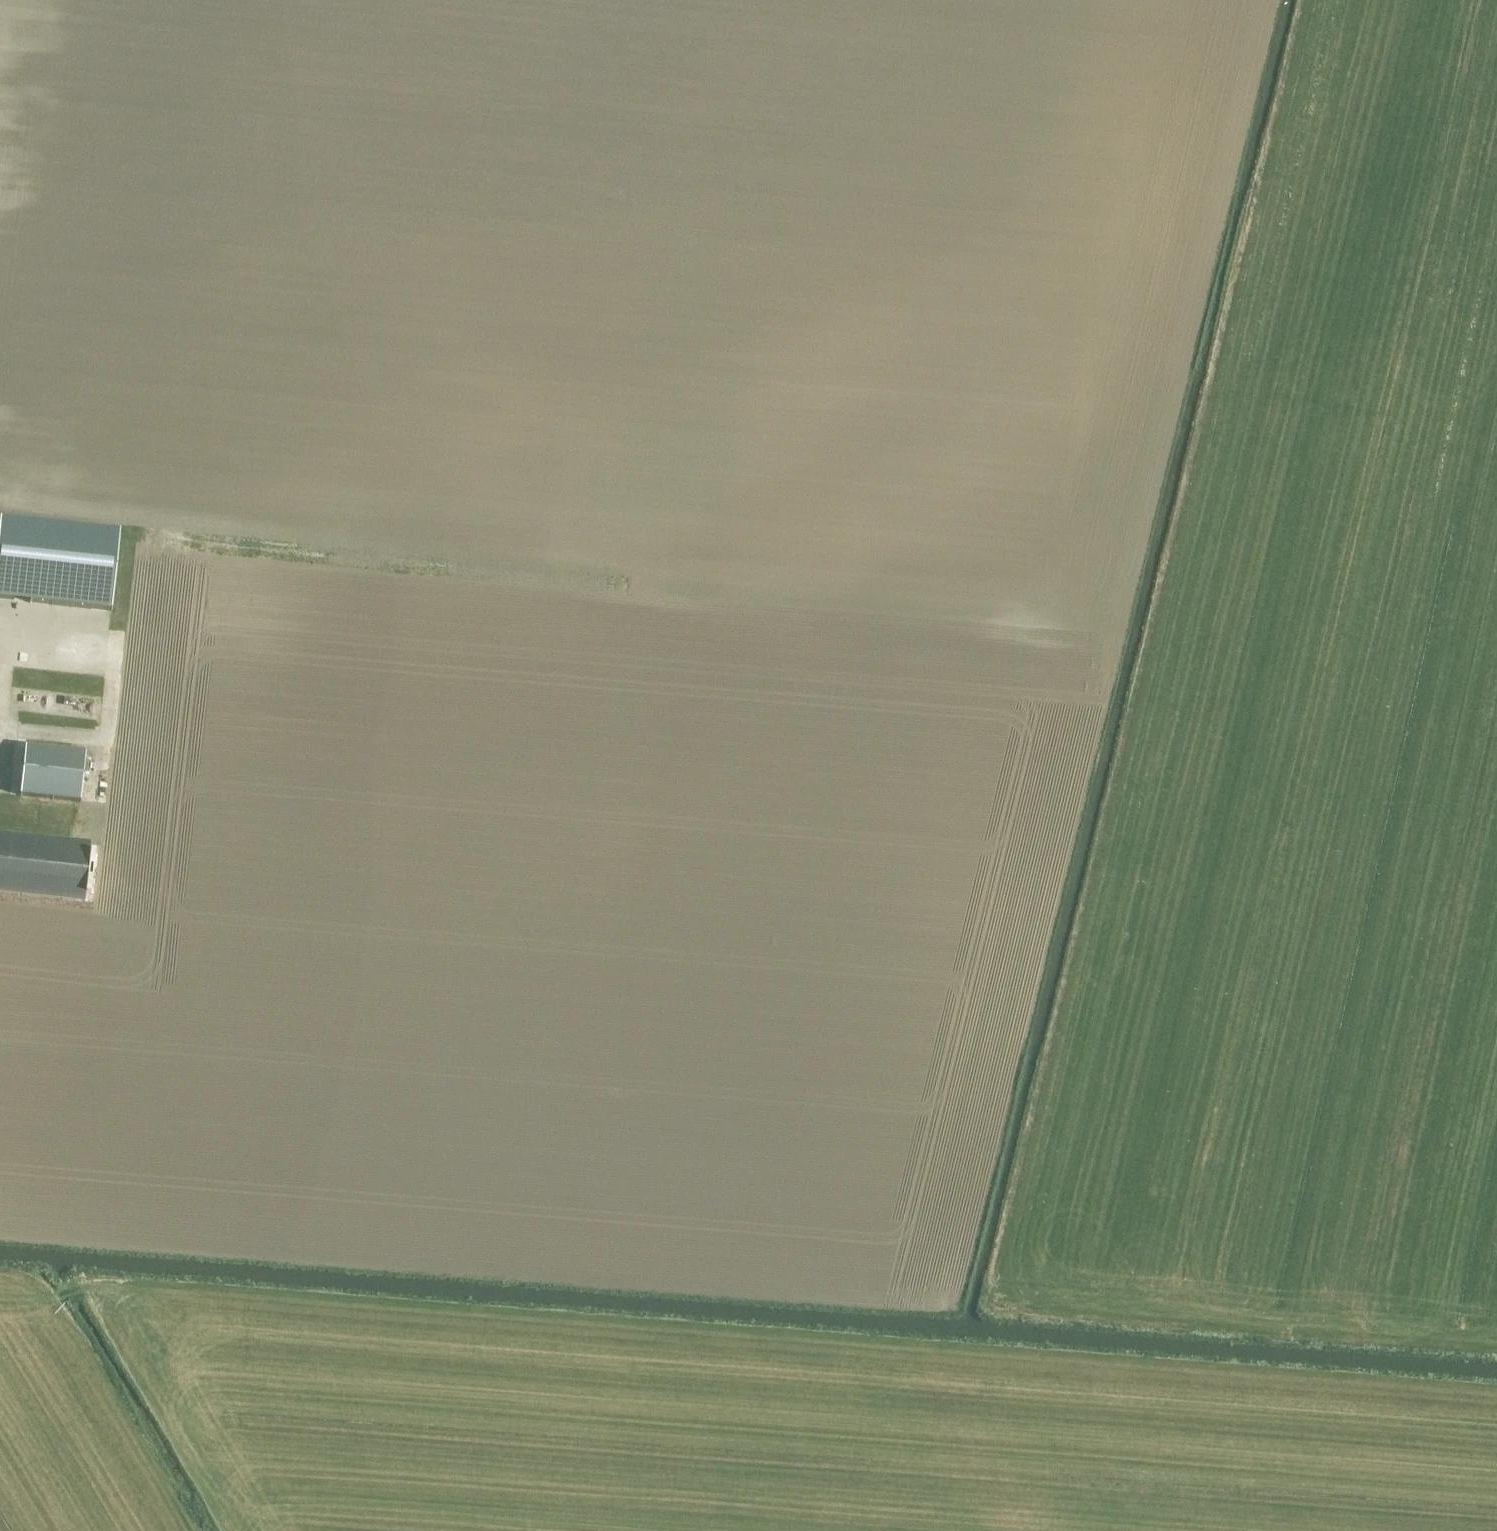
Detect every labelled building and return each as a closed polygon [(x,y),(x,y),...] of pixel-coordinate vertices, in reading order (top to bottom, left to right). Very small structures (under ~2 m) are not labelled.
[(111,611),(119,532),(0,519),(0,599),(111,611)] [(26,747),(20,796),(79,803),(85,754),(26,747)] [(88,846),(90,826),(76,824),(74,844),(0,835),(0,892),(83,902),(89,846),(88,846)]
